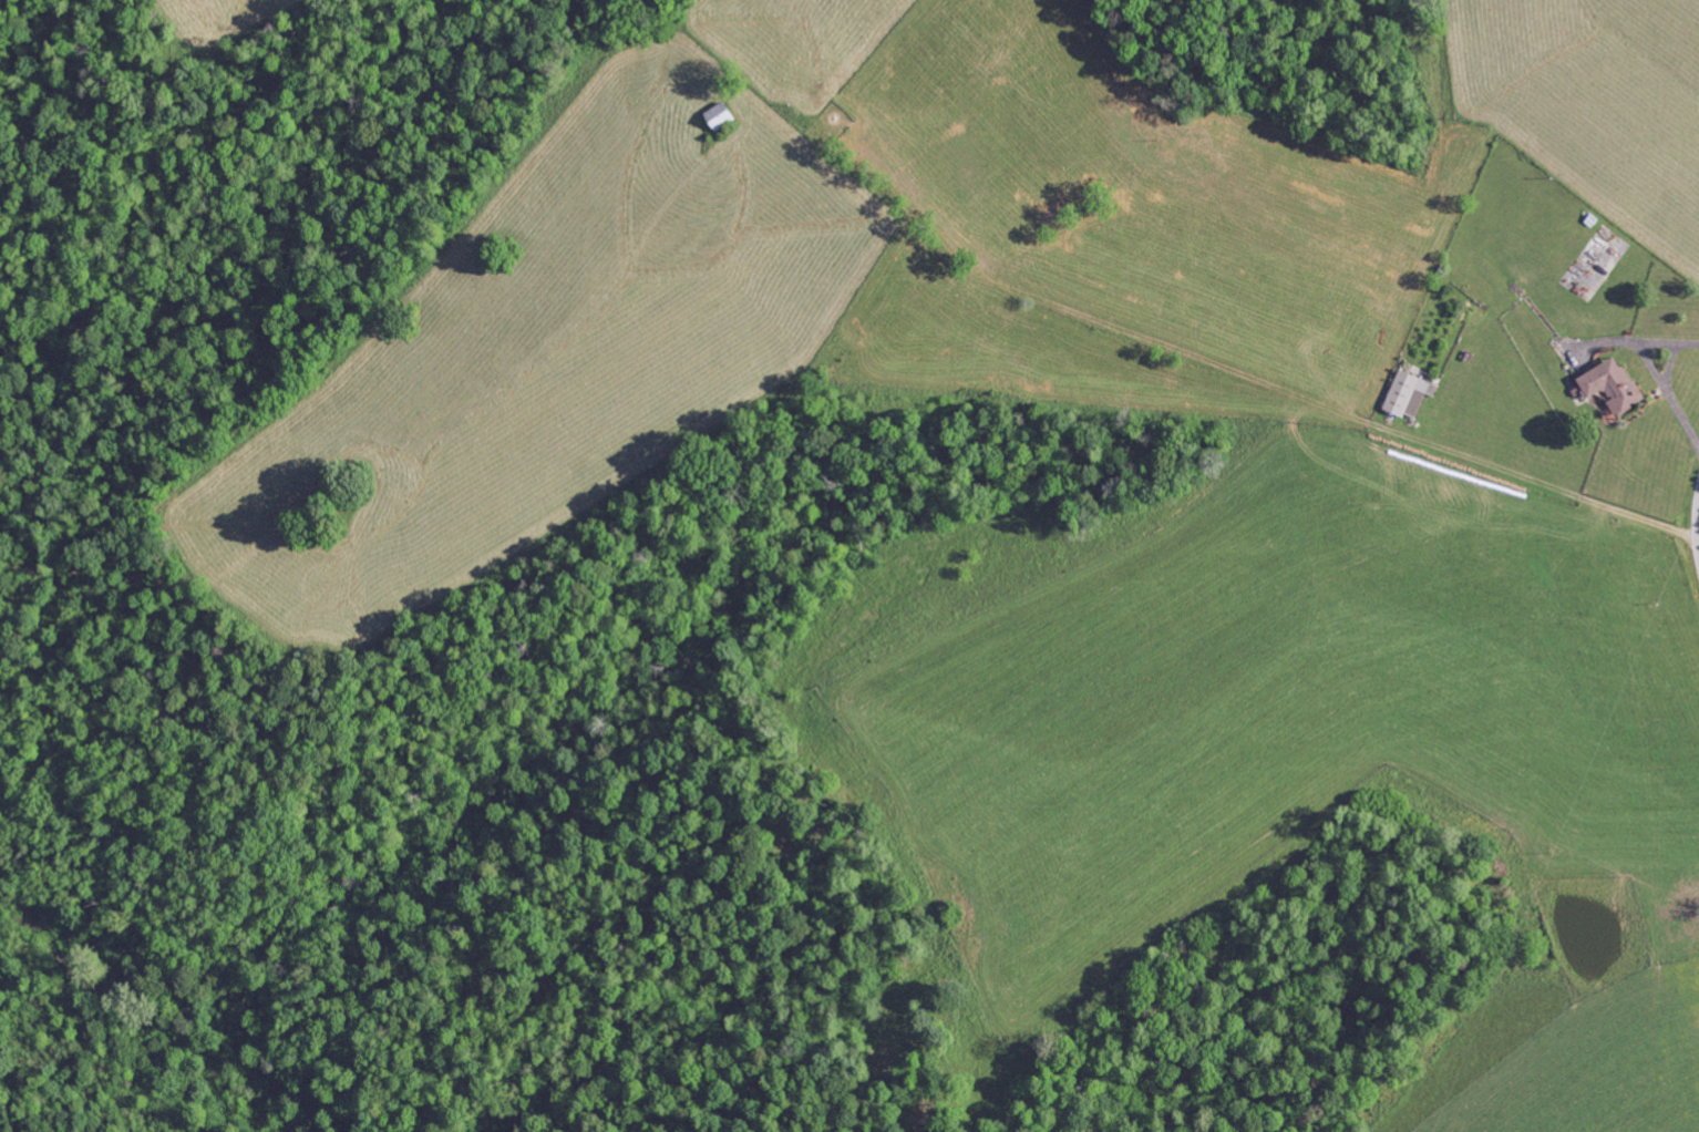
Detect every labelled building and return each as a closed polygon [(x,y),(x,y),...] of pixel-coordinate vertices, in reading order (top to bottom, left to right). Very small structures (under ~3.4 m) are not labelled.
[(1583,380),(1588,389),(1586,389),(1593,400),(1610,391),(1616,401),(1611,404),(1619,418),(1649,401),(1624,356),(1583,380)] [(1420,419),(1434,383),(1403,371),(1387,411),(1408,419),(1409,415),(1420,419)]
